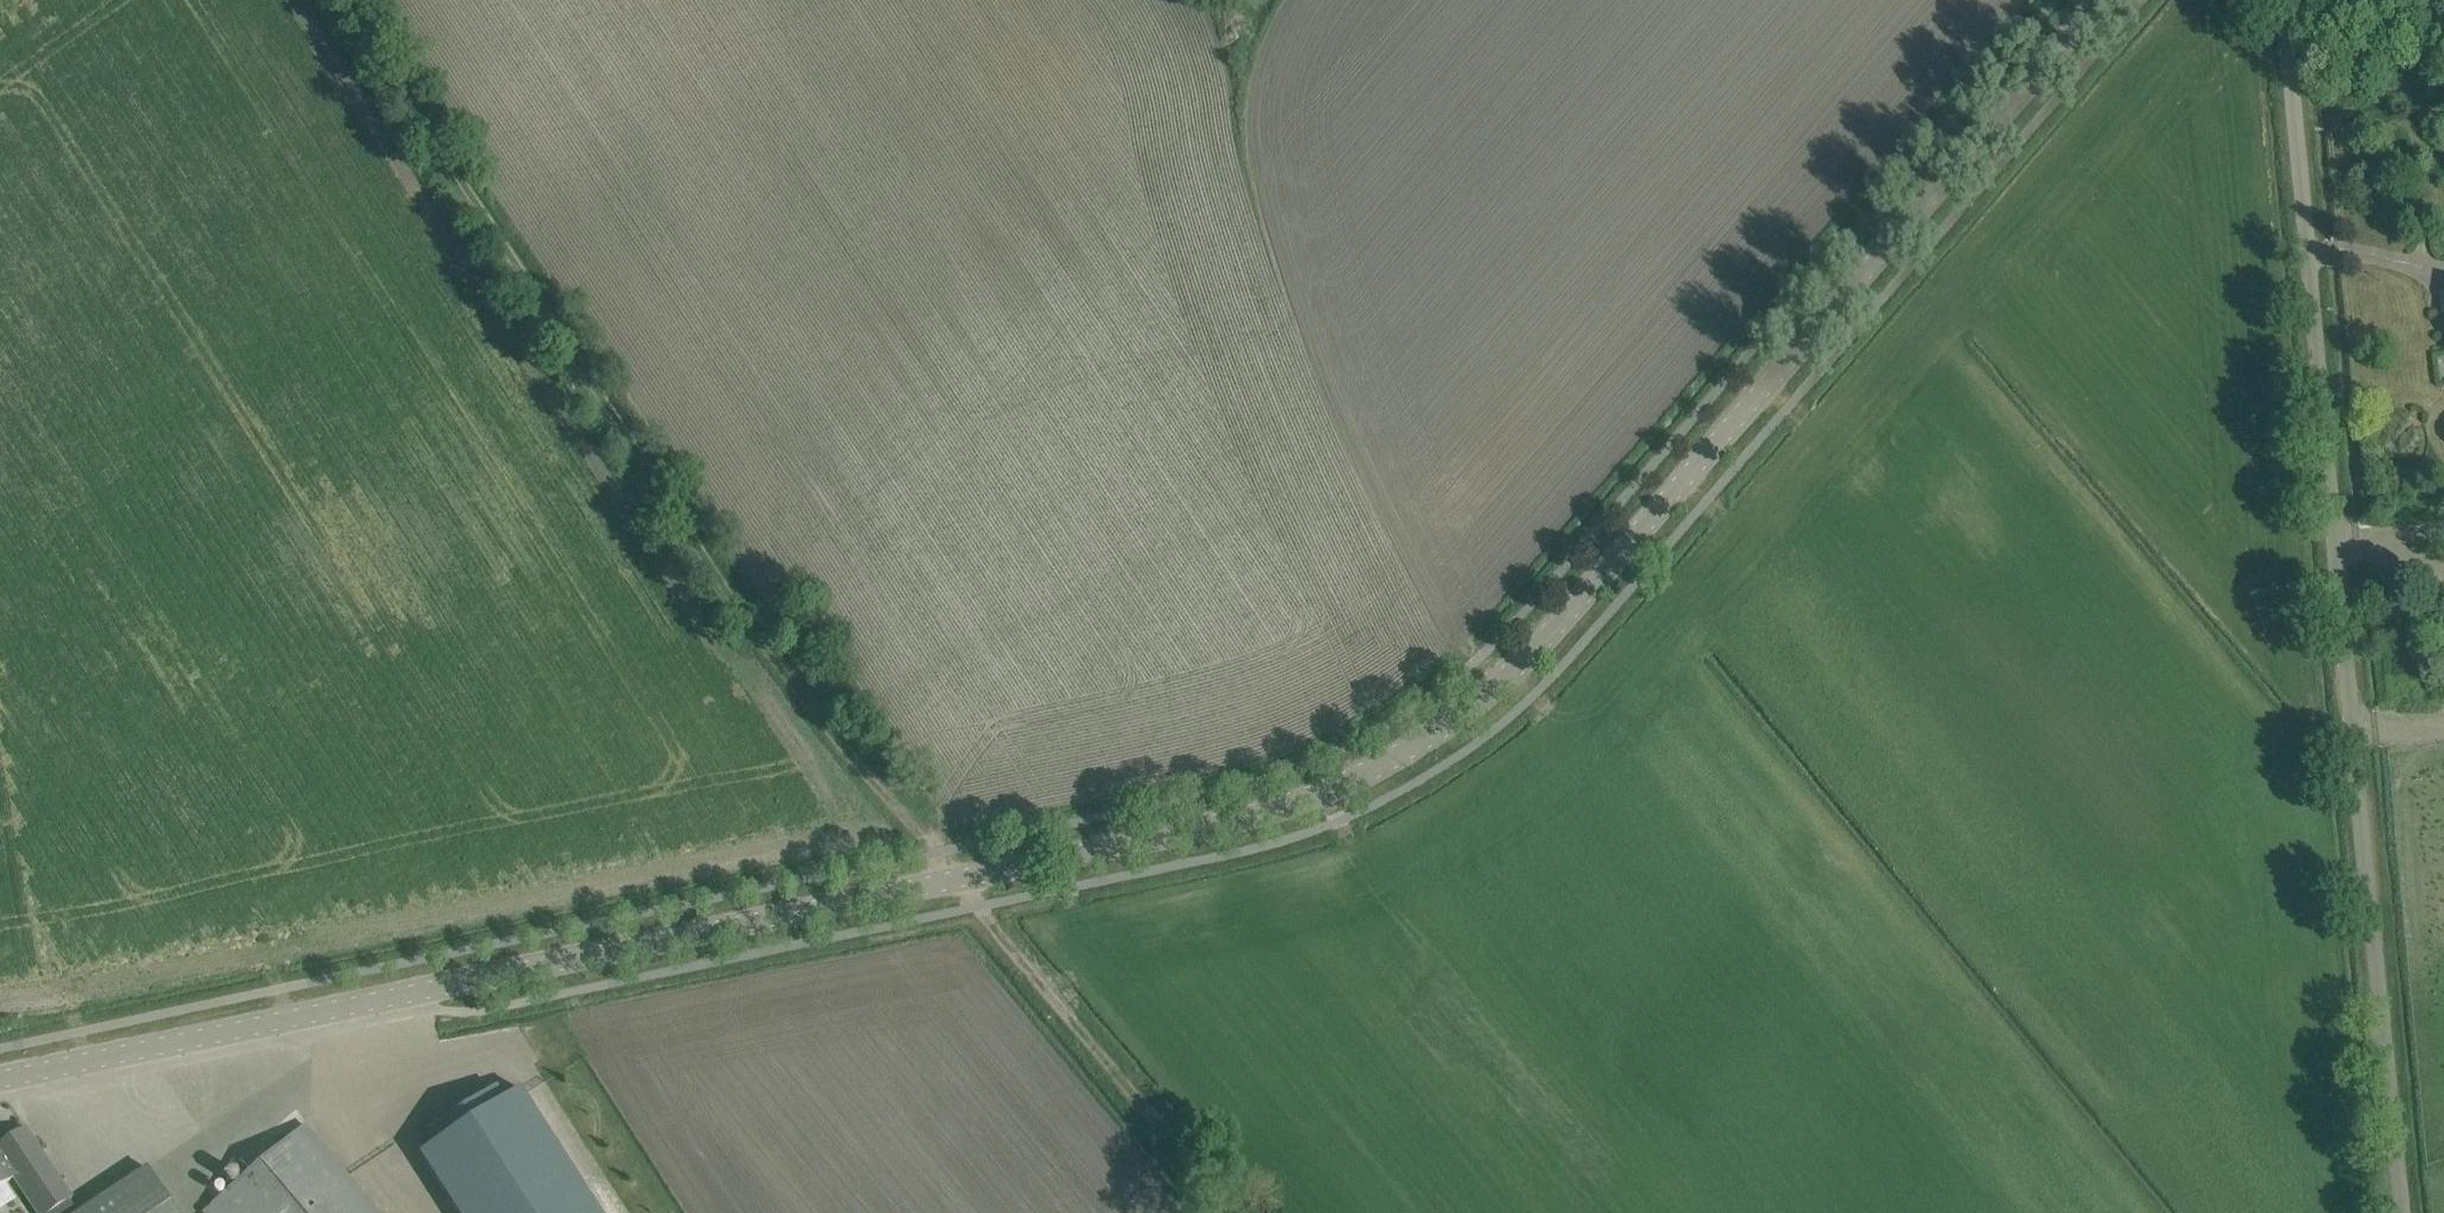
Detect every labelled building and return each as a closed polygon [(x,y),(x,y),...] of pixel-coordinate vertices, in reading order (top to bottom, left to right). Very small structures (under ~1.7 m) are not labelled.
[(416,1143),(461,1212),(603,1212),(516,1078),(500,1088),(492,1076),(424,1120),(432,1132),(416,1143)] [(205,1212),(379,1212),(321,1144),(306,1125),(204,1212),(205,1212)] [(14,1176),(38,1212),(76,1212),(77,1212),(69,1200),(72,1198),(25,1127),(0,1144),(0,1186),(14,1176)] [(144,1167),(77,1212),(76,1212),(175,1212),(144,1167)]
